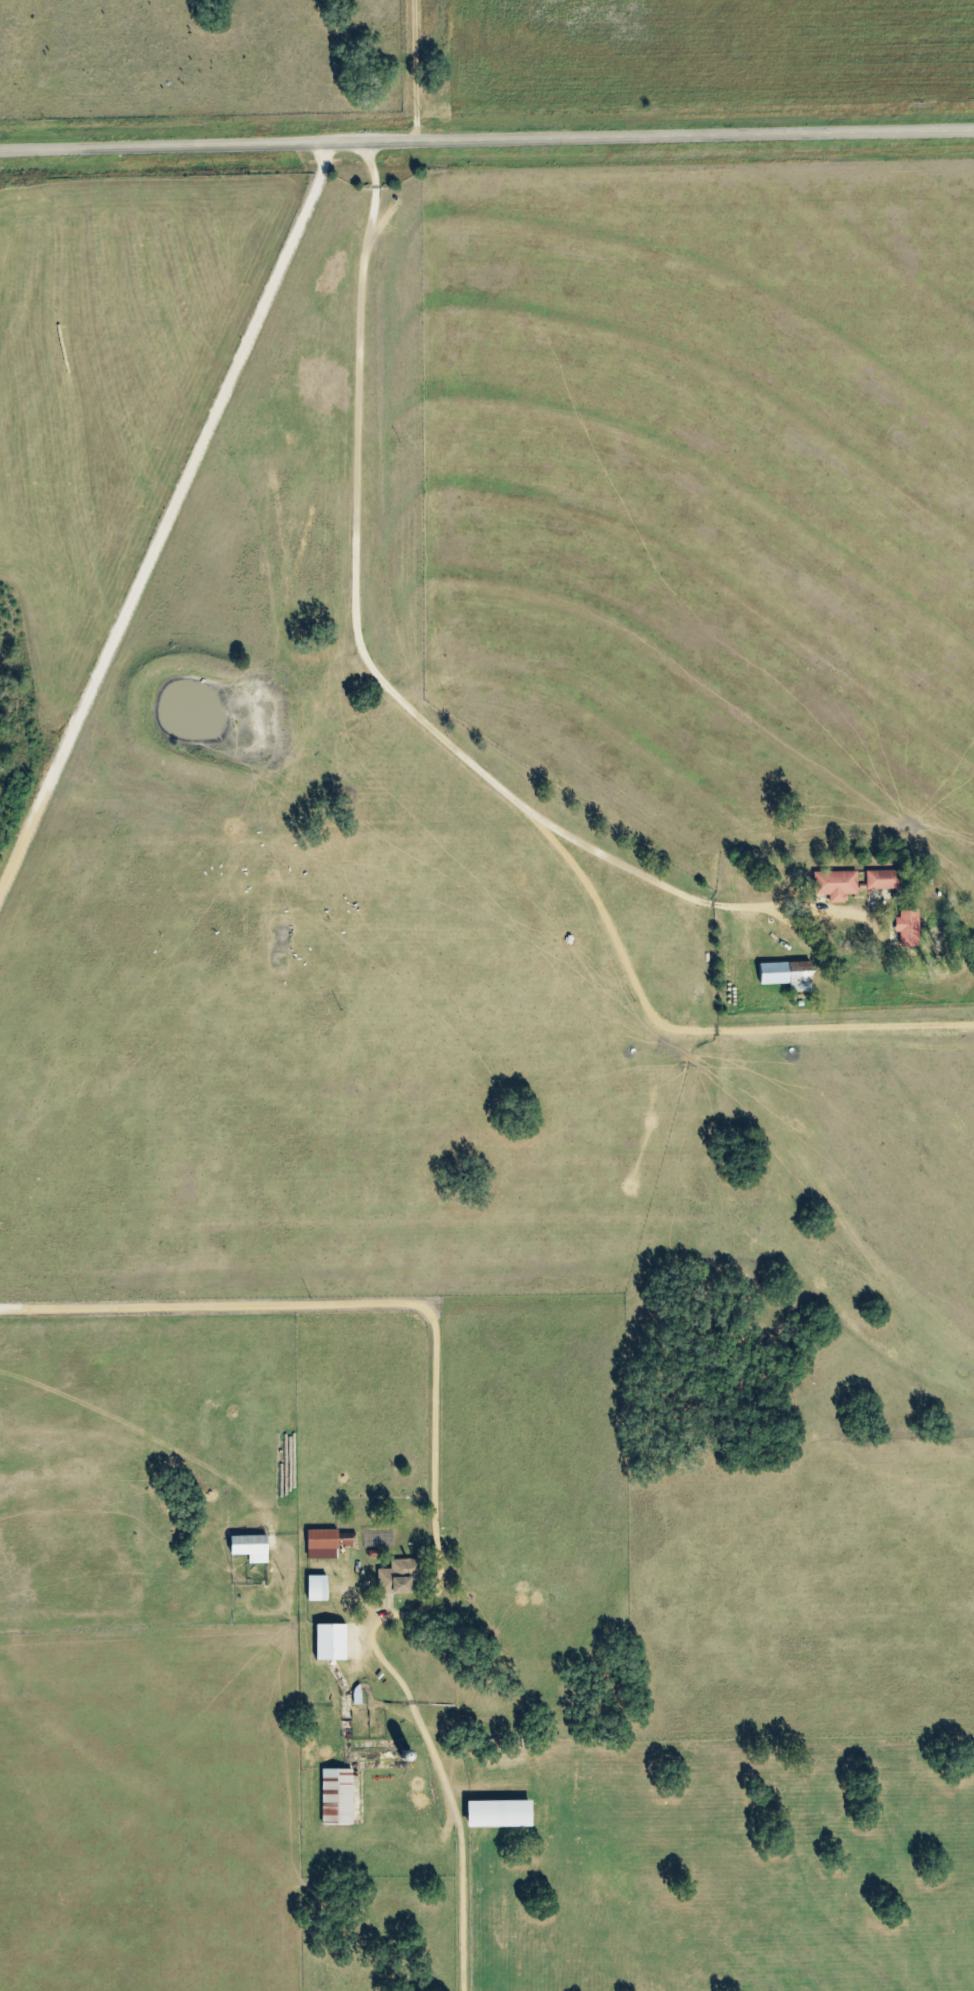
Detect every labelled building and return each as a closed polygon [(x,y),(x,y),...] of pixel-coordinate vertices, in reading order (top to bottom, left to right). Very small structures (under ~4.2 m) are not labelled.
[(900,888),(900,870),(867,871),(867,889),(900,888)] [(857,871),(814,872),(815,895),(830,895),(830,903),(848,903),(848,894),(858,894),(857,871)] [(921,946),(920,910),(897,911),(898,932),(901,932),(901,946),(921,946)] [(762,985),(791,983),(791,992),(813,991),(813,971),(807,971),(807,961),(761,963),(762,985)] [(309,1559),(337,1558),(337,1546),(357,1546),(357,1533),(339,1533),(339,1529),(308,1530),(309,1559)] [(233,1554),(249,1554),(250,1563),(270,1562),(269,1534),(232,1535),(233,1554)] [(379,1594),(414,1593),(413,1578),(421,1578),(420,1558),(391,1559),(392,1568),(378,1568),(379,1594)] [(328,1601),(329,1575),(309,1575),(309,1601),(328,1601)] [(318,1660),(348,1660),(348,1623),(318,1624),(318,1660)] [(323,1825),(355,1825),(353,1769),(322,1769),(323,1825)] [(534,1800),(469,1801),(469,1827),(534,1827),(534,1800)]
